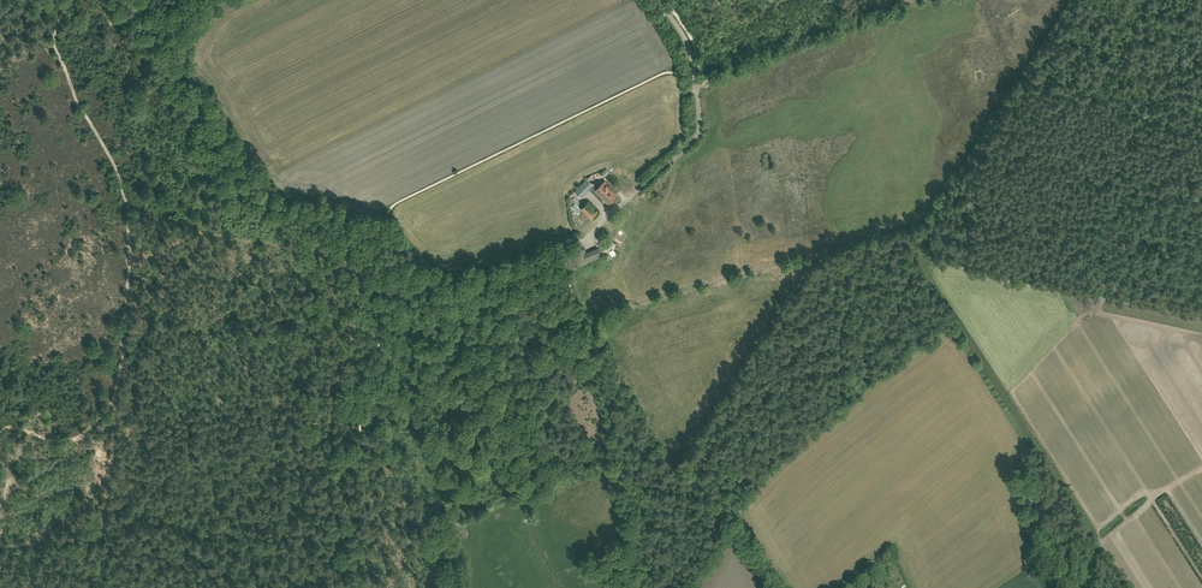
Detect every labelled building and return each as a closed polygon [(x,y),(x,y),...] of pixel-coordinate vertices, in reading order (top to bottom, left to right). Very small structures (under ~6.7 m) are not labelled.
[(587,178),(574,191),(581,198),(594,185),(587,178)] [(618,194),(605,181),(595,190),(608,204),(618,194)] [(599,212),(588,201),(581,209),(592,220),(599,212)] [(607,240),(597,249),(603,256),(613,247),(607,240)] [(569,267),(588,262),(585,248),(566,252),(569,267)]
